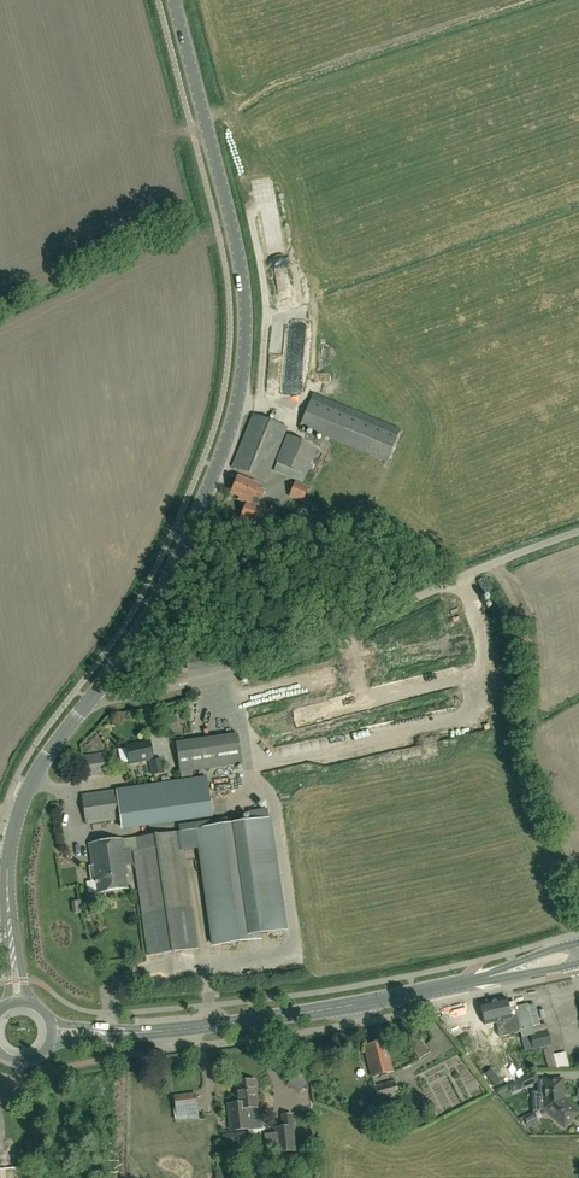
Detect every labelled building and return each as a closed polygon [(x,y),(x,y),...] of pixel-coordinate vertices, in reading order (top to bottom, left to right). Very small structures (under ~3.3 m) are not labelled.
[(293,308),(291,277),(277,278),(279,308),(293,308)] [(271,392),(285,392),(286,375),(298,376),(297,379),(303,380),(303,374),(289,374),(290,327),(273,326),(271,392)] [(314,393),(301,426),(386,459),(399,427),(314,393)] [(254,414),(233,466),(266,480),(288,428),(254,414)] [(280,473),(294,479),(297,471),(306,475),(318,448),(295,439),(280,473)] [(250,494),(261,499),(264,490),(257,487),(258,484),(238,476),(231,493),(239,496),(238,499),(247,502),(250,494)] [(303,501),(308,488),(295,482),(289,496),(303,501)] [(258,506),(261,499),(250,494),(247,502),(240,518),(256,524),(263,508),(258,506)] [(238,734),(176,743),(180,773),(242,764),(238,734)] [(150,741),(126,747),(130,763),(149,759),(152,775),(164,773),(161,759),(154,761),(150,741)] [(85,776),(109,773),(106,752),(83,756),(85,776)] [(211,810),(206,777),(82,795),(86,824),(120,819),(121,823),(211,810)] [(269,818),(197,829),(214,946),(260,939),(260,934),(285,930),(269,818)] [(198,949),(191,906),(180,831),(89,845),(93,871),(90,871),(91,881),(96,880),(98,892),(127,888),(126,875),(127,875),(124,851),(133,850),(148,956),(198,949)] [(506,998),(480,1005),(486,1025),(496,1022),(500,1037),(521,1032),(520,1031),(532,1028),(526,1006),(517,1009),(520,1021),(518,1022),(513,1002),(508,1004),(506,998)] [(531,1036),(534,1050),(543,1047),(548,1068),(557,1066),(552,1045),(548,1031),(531,1036)] [(419,1061),(432,1053),(422,1035),(409,1041),(419,1061)] [(495,1052),(505,1050),(503,1038),(492,1040),(495,1052)] [(393,1072),(385,1042),(365,1047),(373,1077),(393,1072)] [(486,1055),(491,1066),(496,1064),(491,1052),(486,1055)] [(556,1055),(558,1070),(571,1068),(569,1053),(556,1055)] [(535,1073),(517,1081),(521,1089),(538,1081),(535,1073)] [(304,1092),(310,1083),(297,1075),(292,1084),(304,1092)] [(378,1100),(399,1094),(395,1080),(374,1085),(378,1100)] [(544,1108),(563,1099),(562,1080),(543,1080),(543,1085),(540,1085),(540,1102),(537,1102),(534,1104),(534,1107),(538,1111),(544,1108)] [(239,1117),(247,1116),(247,1109),(257,1107),(255,1081),(236,1083),(238,1104),(239,1117)] [(176,1109),(197,1107),(195,1094),(174,1097),(176,1109)] [(563,1099),(544,1108),(565,1127),(578,1113),(563,1099)] [(231,1131),(249,1129),(247,1116),(239,1117),(238,1104),(229,1105),(231,1131)] [(283,1115),(284,1128),(275,1129),(278,1152),(295,1151),(291,1114),(283,1115)]
